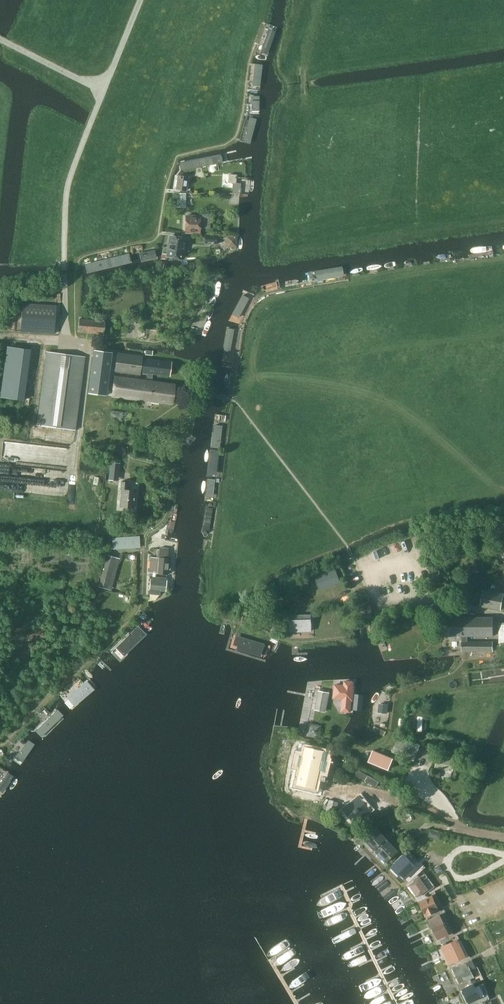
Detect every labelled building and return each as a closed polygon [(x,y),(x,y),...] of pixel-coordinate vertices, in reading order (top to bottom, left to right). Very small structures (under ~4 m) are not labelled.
[(258,52),(267,55),(276,27),(268,24),(258,52)] [(251,85),(260,86),(263,65),(254,64),(251,85)] [(241,140),(250,143),(257,119),(248,116),(241,140)] [(223,162),(221,154),(181,162),(181,169),(223,162)] [(236,183),(237,175),(229,174),(228,183),(234,183),(236,183)] [(176,190),(187,191),(189,177),(178,175),(176,190)] [(177,193),(177,207),(186,207),(186,193),(177,193)] [(186,217),(186,232),(205,232),(205,228),(210,228),(211,214),(200,214),(200,217),(186,217)] [(216,235),(205,235),(205,244),(216,244),(216,235)] [(237,236),(227,235),(227,245),(236,245),(237,236)] [(170,236),(167,256),(183,259),(186,238),(170,236)] [(158,259),(156,250),(140,253),(141,261),(158,259)] [(131,262),(129,254),(86,265),(88,273),(131,262)] [(341,275),(340,266),(317,271),(318,279),(341,275)] [(241,297),(231,314),(238,318),(248,301),(241,297)] [(21,331),(54,333),(56,306),(22,303),(21,331)] [(80,318),(78,332),(104,335),(105,321),(80,318)] [(224,352),(230,353),(234,329),(228,328),(224,352)] [(157,331),(142,329),(140,339),(157,341),(157,331)] [(28,349),(8,347),(1,397),(21,400),(28,349)] [(106,395),(112,352),(94,350),(89,393),(106,395)] [(37,424),(75,430),(85,357),(47,352),(37,424)] [(147,373),(153,374),(169,376),(170,362),(142,358),(142,356),(117,353),(115,369),(140,372),(140,370),(148,371),(147,373)] [(112,396),(113,396),(171,404),(174,384),(152,381),(153,374),(147,373),(147,378),(144,378),(144,380),(114,376),(112,396)] [(106,410),(86,409),(85,428),(105,429),(106,410)] [(214,425),(212,447),(220,448),(222,426),(214,425)] [(69,445),(6,441),(5,460),(68,464),(69,445)] [(211,451),(208,476),(215,478),(218,452),(211,451)] [(122,475),(123,463),(116,462),(109,462),(108,472),(105,472),(104,479),(114,480),(115,474),(122,475)] [(16,477),(25,478),(26,473),(18,472),(18,468),(13,468),(13,464),(1,463),(0,469),(0,478),(15,479),(16,477)] [(182,467),(179,487),(186,488),(189,468),(182,467)] [(208,478),(205,501),(213,502),(216,479),(208,478)] [(121,482),(120,507),(134,508),(135,491),(128,490),(128,482),(121,482)] [(206,534),(207,531),(211,507),(211,505),(210,502),(209,502),(207,503),(206,505),(201,530),(201,533),(202,535),(204,536),(206,534)] [(131,547),(136,546),(141,546),(140,536),(130,537),(131,547)] [(153,572),(152,576),(156,577),(156,573),(167,574),(167,569),(170,570),(170,564),(168,564),(168,558),(167,558),(168,549),(160,548),(160,550),(158,550),(157,558),(151,557),(149,572),(153,572)] [(108,555),(99,586),(106,589),(115,558),(108,555)] [(336,570),(316,577),(319,585),(331,581),(333,585),(340,582),(336,570)] [(156,577),(152,576),(152,579),(151,579),(149,593),(160,594),(160,591),(165,591),(166,578),(156,577)] [(503,596),(503,594),(484,591),(481,605),(501,609),(503,596)] [(370,597),(359,599),(362,615),(373,613),(370,597)] [(249,605),(247,614),(256,616),(258,606),(249,605)] [(311,615),(292,615),(292,626),(296,626),(297,630),(312,630),(311,615)] [(462,636),(462,641),(466,641),(468,641),(468,636),(493,636),(493,616),(462,616),(442,616),(442,636),(462,636)] [(140,624),(126,638),(130,643),(145,629),(140,624)] [(261,656),(265,643),(237,635),(234,644),(239,646),(238,649),(261,656)] [(493,651),(493,641),(468,641),(466,641),(462,641),(462,651),(471,651),(493,651)] [(88,680),(73,693),(78,698),(92,685),(88,680)] [(343,699),(342,706),(344,706),(344,711),(350,712),(352,700),(353,700),(354,686),(353,686),(354,682),(345,681),(345,685),(335,684),(334,698),(343,699)] [(330,692),(319,690),(315,709),(326,712),(330,692)] [(354,710),(362,711),(364,695),(355,694),(354,710)] [(387,712),(388,705),(380,704),(379,712),(387,712)] [(428,736),(428,706),(407,706),(407,730),(414,730),(414,736),(428,736)] [(58,709),(44,723),(49,728),(63,714),(58,709)] [(319,738),(322,725),(309,723),(307,736),(319,738)] [(392,751),(414,761),(421,745),(399,736),(392,751)] [(295,770),(300,740),(288,738),(283,768),(295,770)] [(27,740),(17,757),(23,760),(33,743),(27,740)] [(298,755),(296,765),(302,766),(297,784),(301,785),(301,787),(313,790),(314,788),(323,790),(325,782),(320,780),(322,770),(328,772),(330,762),(328,762),(330,753),(306,747),(304,756),(298,755)] [(370,761),(389,769),(394,758),(374,750),(370,761)] [(453,771),(455,758),(438,754),(435,767),(453,771)] [(0,779),(0,789),(1,790),(13,774),(7,769),(0,779)] [(321,796),(317,808),(333,813),(337,800),(321,796)] [(358,798),(343,811),(352,822),(367,809),(358,798)] [(378,828),(366,839),(375,848),(376,847),(377,849),(386,840),(385,839),(386,838),(378,828)] [(388,842),(386,840),(377,849),(379,850),(377,851),(386,861),(398,850),(389,841),(388,842)] [(406,877),(417,866),(405,854),(392,866),(400,874),(402,873),(406,877)] [(410,885),(418,896),(428,889),(420,878),(410,885)] [(437,906),(441,904),(436,893),(432,895),(432,896),(421,902),(421,903),(421,904),(424,911),(425,911),(426,913),(426,912),(427,915),(439,909),(437,906)] [(429,919),(438,939),(449,934),(447,930),(451,928),(445,917),(442,919),(440,914),(429,919)] [(442,947),(450,964),(464,958),(456,940),(442,947)] [(475,978),(471,969),(475,967),(472,960),(453,968),(459,983),(462,982),(462,983),(475,978)] [(479,998),(482,1003),(483,1002),(491,999),(484,983),(475,988),(473,984),(462,990),(469,1003),(479,998)]
